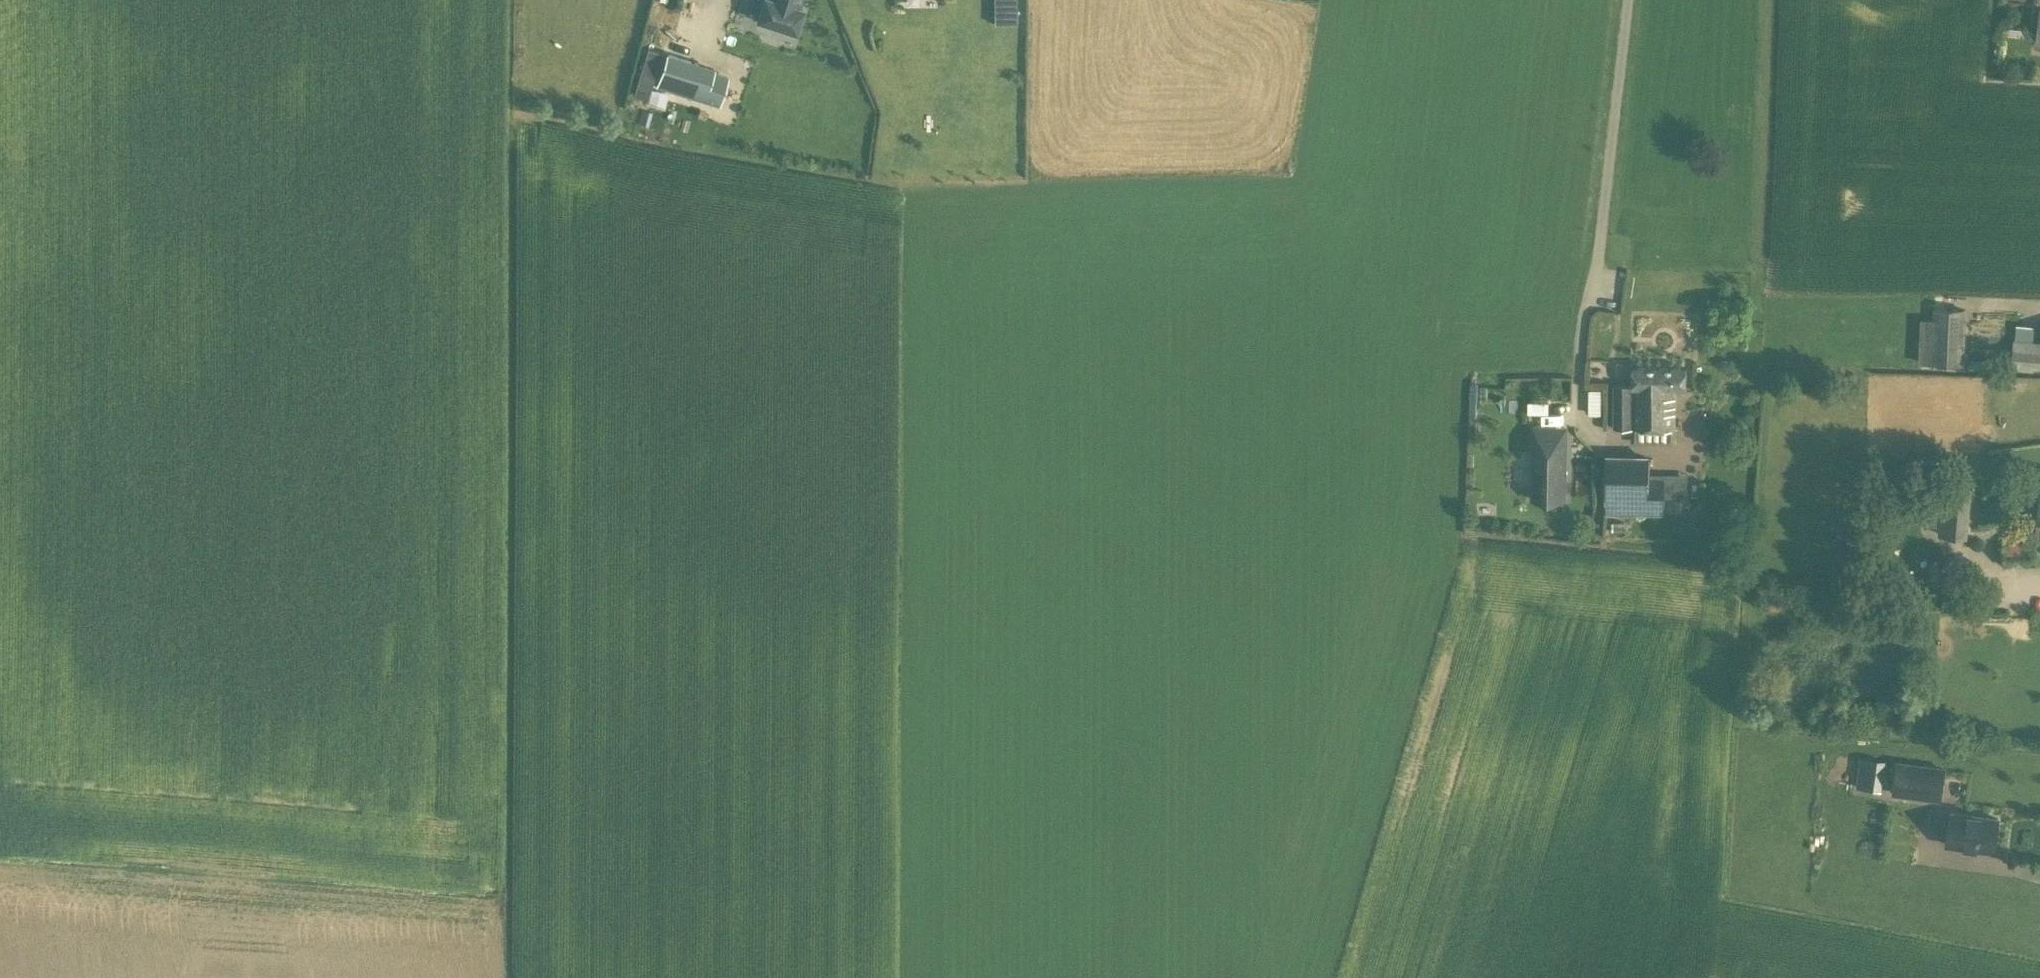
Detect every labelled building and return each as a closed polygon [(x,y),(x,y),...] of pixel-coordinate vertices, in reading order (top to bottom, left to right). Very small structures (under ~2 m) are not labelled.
[(796,31),(803,8),(798,6),(800,0),(764,0),(758,19),(796,31)] [(994,23),(1016,23),(1016,0),(994,0),(994,23)] [(634,94),(647,98),(661,52),(648,48),(634,94)] [(667,52),(656,86),(719,106),(729,76),(714,71),(715,67),(667,52)] [(1931,362),(1964,364),(1967,308),(1933,306),(1931,362)] [(2014,339),(2011,367),(2033,369),(2034,365),(2039,365),(2039,340),(2014,339)] [(1685,367),(1633,366),(1633,384),(1614,384),(1614,427),(1674,427),(1674,386),(1685,386),(1685,367)] [(1565,499),(1566,427),(1533,427),(1532,498),(1533,498),(1533,492),(1564,493),(1564,499),(1565,499)] [(1605,457),(1604,513),(1650,513),(1649,458),(1605,457)] [(1967,538),(1970,489),(1943,487),(1937,535),(1967,538)] [(1950,769),(1898,762),(1894,791),(1946,798),(1950,769)] [(1946,843),(1994,850),(1998,818),(1951,812),(1946,843)]
